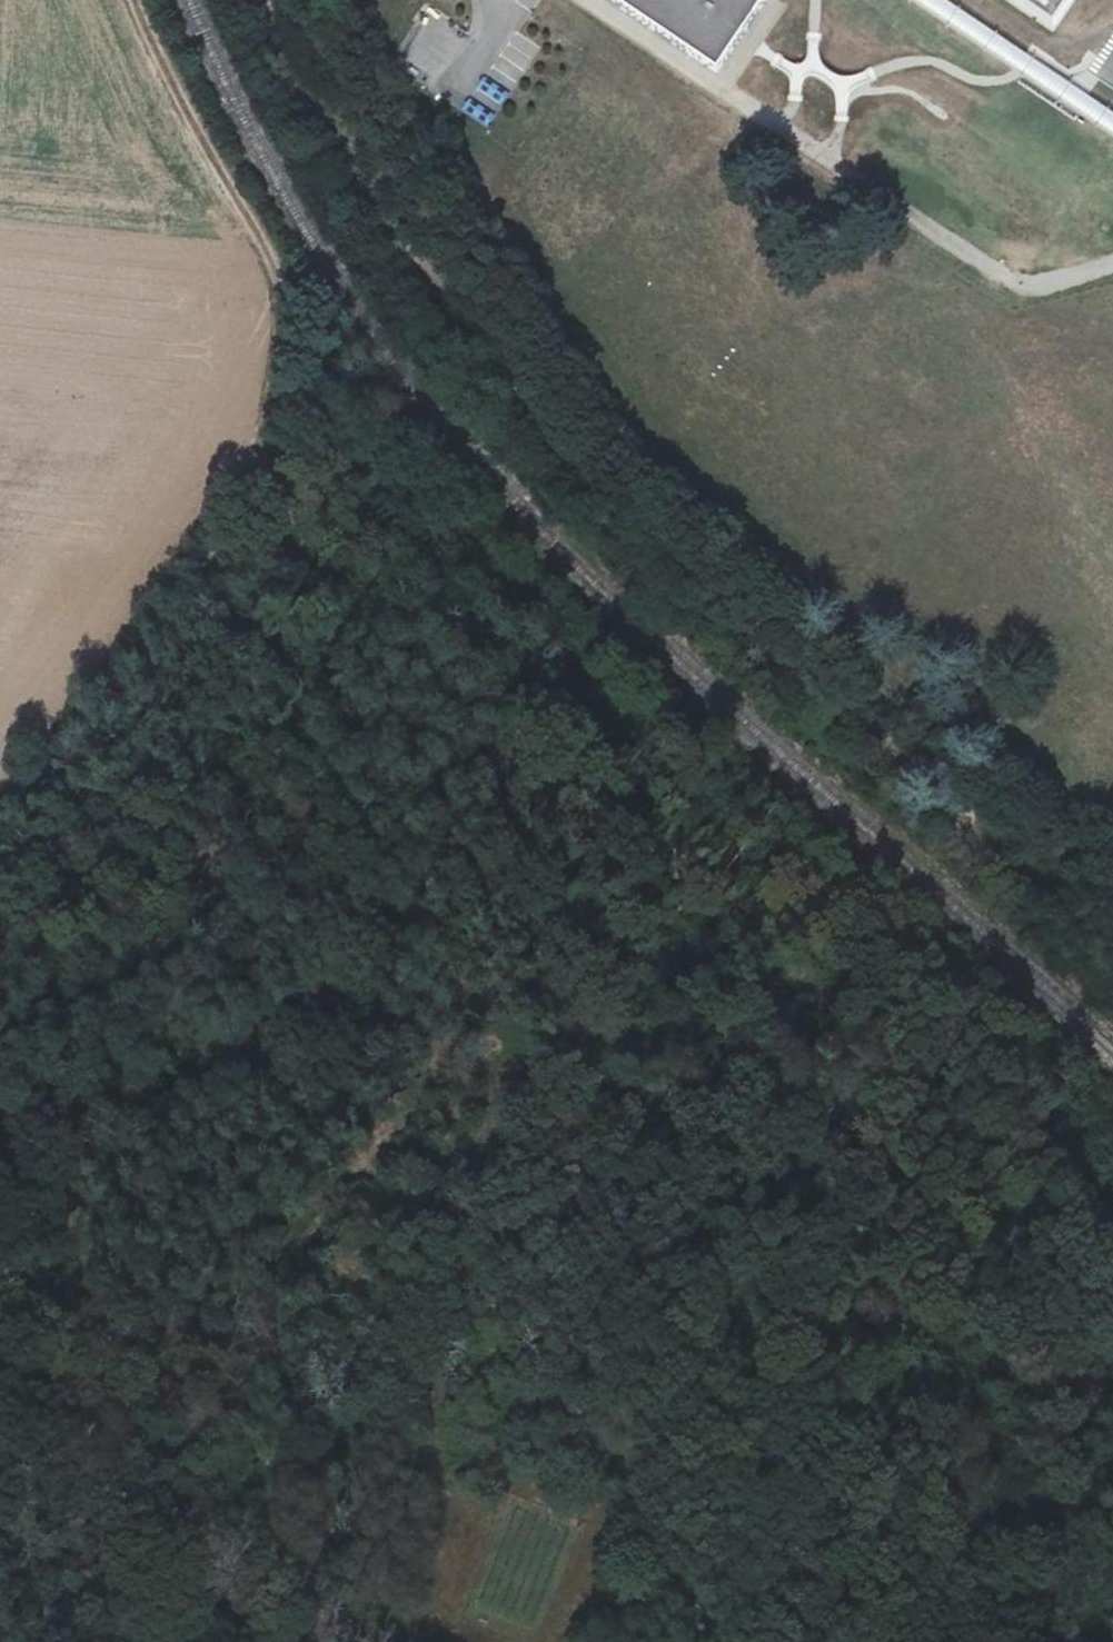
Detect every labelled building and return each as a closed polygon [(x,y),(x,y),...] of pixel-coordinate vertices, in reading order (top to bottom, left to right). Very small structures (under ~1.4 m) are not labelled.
[(778,0),(611,0),(728,80),(781,3),(778,0)] [(1112,144),(1112,110),(950,0),(901,0),(1112,144)] [(1053,28),(1072,0),(1011,0),(1053,28)]
